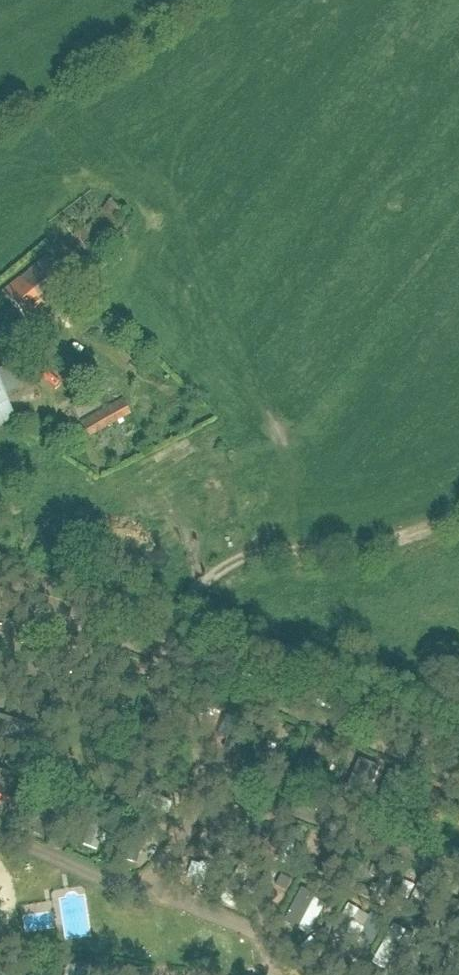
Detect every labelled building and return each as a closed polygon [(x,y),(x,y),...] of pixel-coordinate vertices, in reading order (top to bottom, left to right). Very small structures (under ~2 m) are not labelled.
[(109,234),(110,233),(117,238),(133,217),(125,212),(112,199),(95,219),(90,212),(72,225),(68,220),(62,224),(84,251),(109,234)] [(47,257),(4,292),(28,322),(72,287),(47,257)] [(21,369),(3,371),(6,396),(25,393),(21,369)] [(15,420),(0,387),(0,427),(15,420)] [(89,438),(131,414),(122,400),(80,423),(89,438)] [(381,938),(387,929),(358,913),(353,922),(381,938)]
